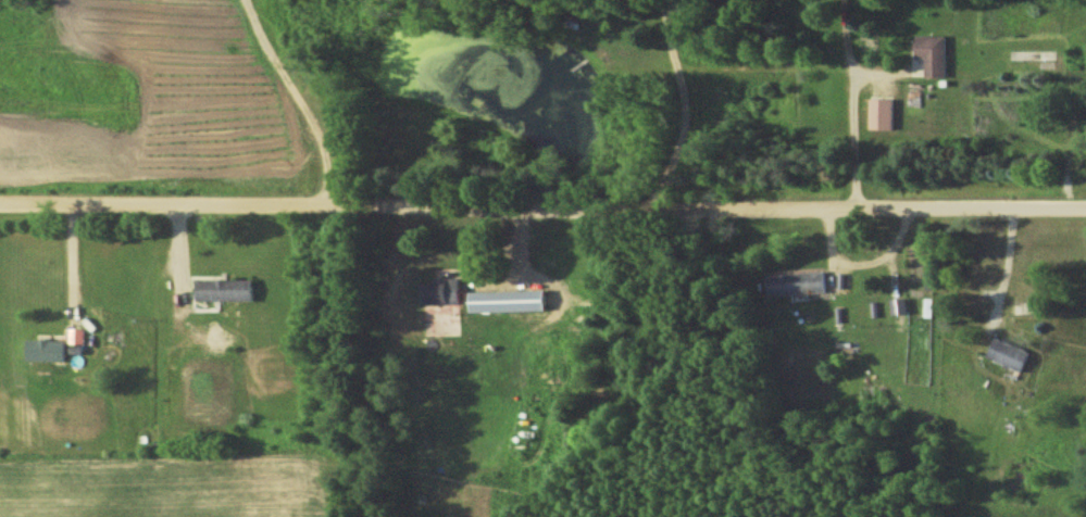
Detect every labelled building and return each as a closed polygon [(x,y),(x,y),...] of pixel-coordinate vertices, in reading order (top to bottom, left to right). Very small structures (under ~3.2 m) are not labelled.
[(926,57),(926,77),(947,78),(949,36),(919,35),(919,57),(926,57)] [(895,130),(895,99),(872,98),(871,129),(895,130)] [(828,272),(765,274),(766,296),(829,293),(828,272)] [(426,284),(427,304),(464,303),(463,278),(436,279),(436,284),(426,284)] [(257,279),(200,280),(201,301),(257,301),(257,279)] [(473,312),(550,311),(549,290),(473,292),(473,312)] [(895,300),(895,314),(905,314),(905,300),(895,300)] [(72,329),(71,343),(86,344),(86,329),(72,329)] [(991,357),(1026,372),(1034,352),(999,338),(991,357)] [(70,341),(33,340),(32,361),(70,362),(70,341)]
